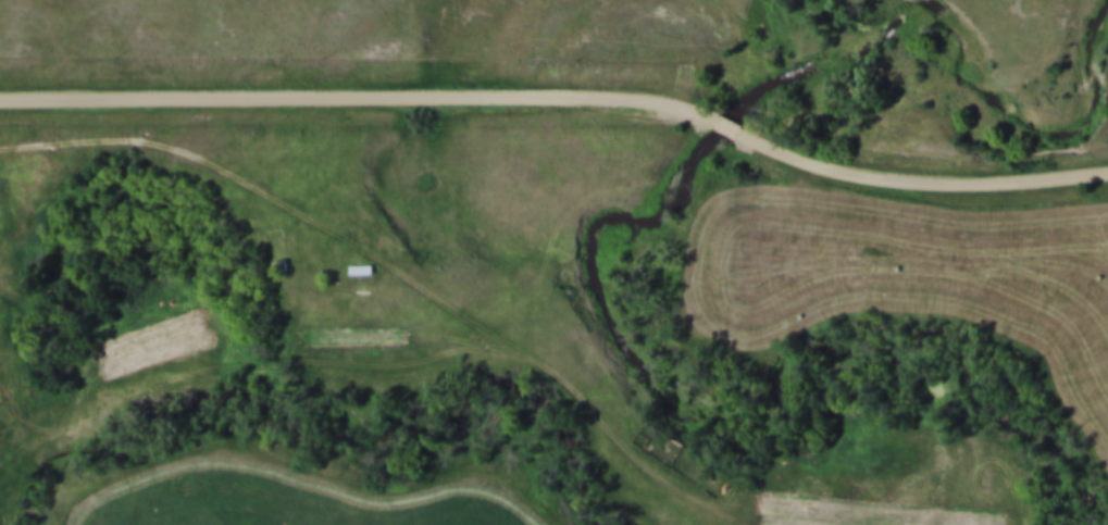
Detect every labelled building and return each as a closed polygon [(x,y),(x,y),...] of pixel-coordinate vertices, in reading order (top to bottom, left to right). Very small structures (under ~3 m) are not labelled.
[(350,262),(373,261),(373,271),(351,271),(350,262)]
